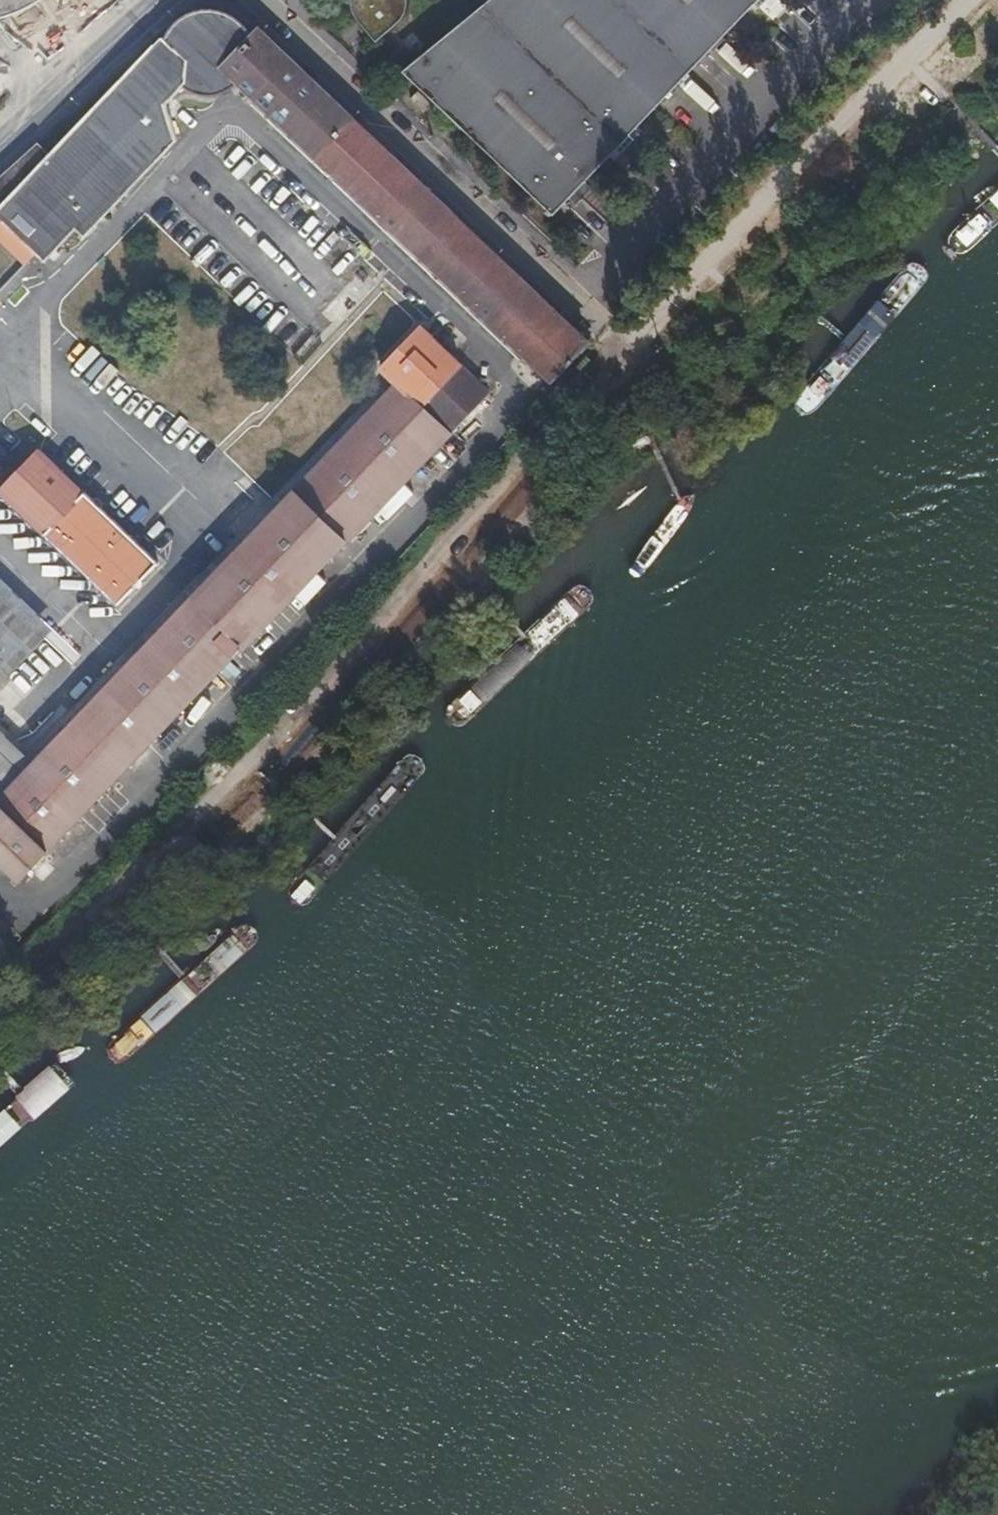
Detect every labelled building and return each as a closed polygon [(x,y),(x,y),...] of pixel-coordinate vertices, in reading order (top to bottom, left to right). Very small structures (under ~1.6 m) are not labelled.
[(589,343),(222,0),(220,0),(208,19),(187,24),(172,37),(168,51),(158,44),(50,155),(41,146),(0,183),(0,246),(19,267),(31,254),(40,264),(70,232),(85,241),(176,142),(169,114),(189,91),(193,99),(216,101),(240,88),(552,381),(589,343)] [(23,16),(37,7),(32,0),(0,0),(0,27),(23,16)] [(393,35),(395,0),(347,0),(346,33),(393,35)] [(544,214),(753,0),(484,0),(395,71),(415,90),(432,106),(544,214)] [(423,327),(384,368),(398,384),(24,772),(0,749),(0,857),(22,878),(491,392),(423,327)] [(160,564),(69,474),(30,514),(122,603),(160,564)] [(45,639),(0,595),(0,683),(45,639)] [(15,952),(0,937),(0,952),(7,959),(15,952)]
